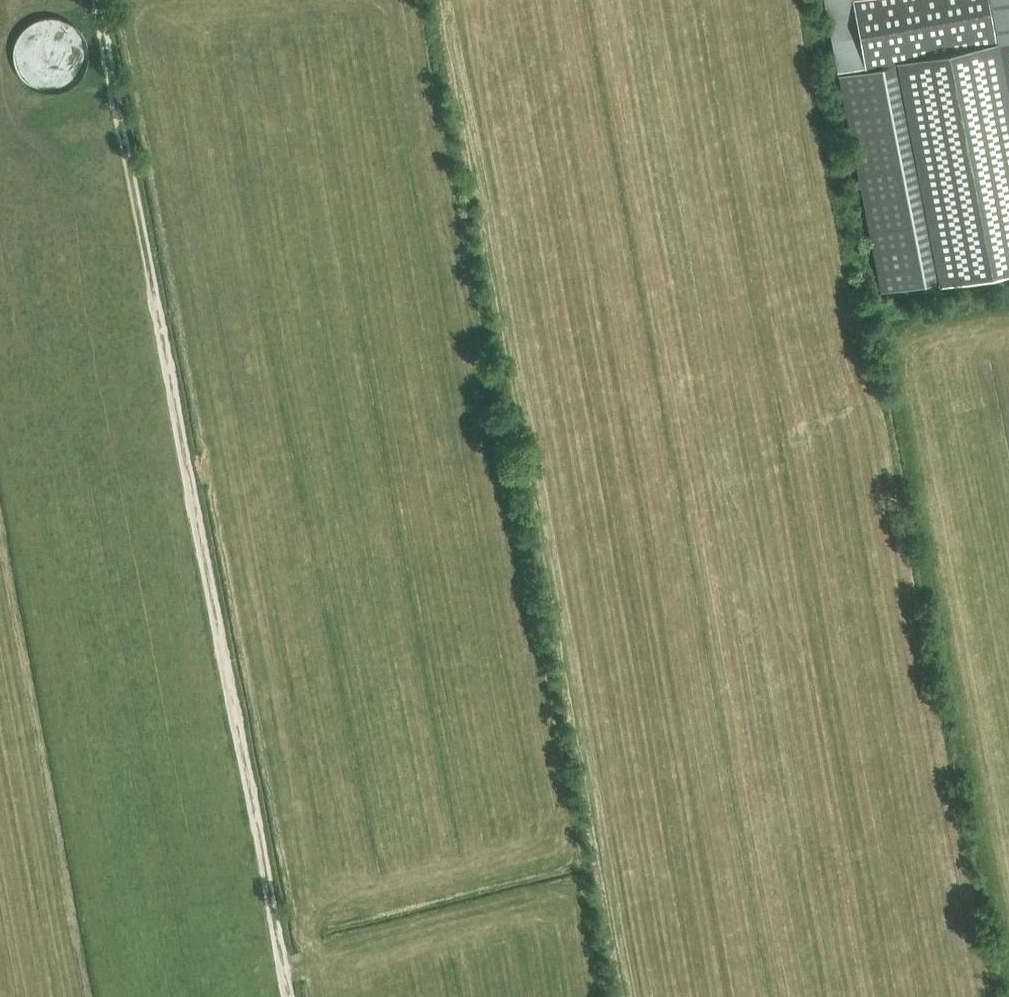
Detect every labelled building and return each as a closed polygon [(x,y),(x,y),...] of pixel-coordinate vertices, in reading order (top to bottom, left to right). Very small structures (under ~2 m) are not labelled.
[(1008,266),(1008,0),(824,0),(837,70),(839,70),(881,290),(923,282),(924,283),(1008,266)]
